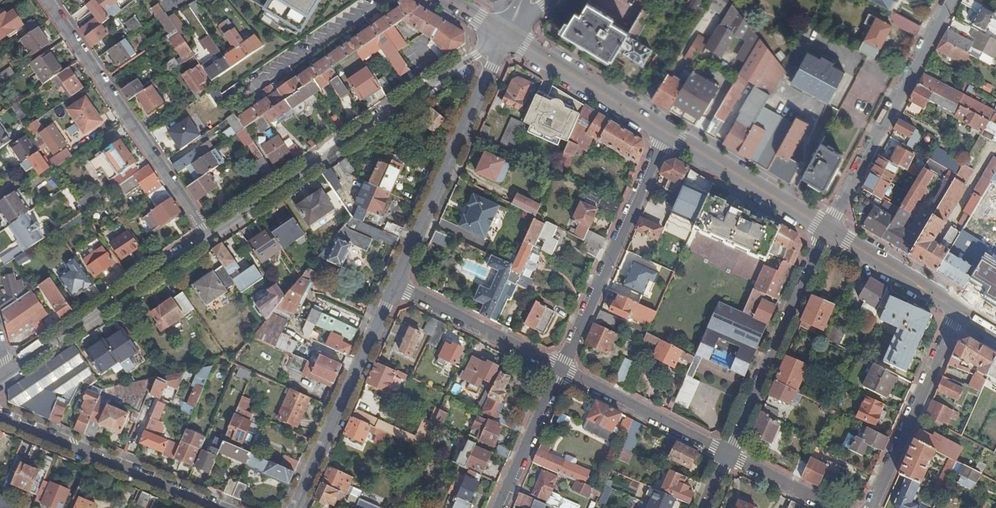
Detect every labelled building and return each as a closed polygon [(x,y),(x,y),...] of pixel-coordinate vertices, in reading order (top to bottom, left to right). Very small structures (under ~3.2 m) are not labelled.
[(81,30),(87,38),(105,24),(111,19),(106,13),(107,12),(107,6),(113,7),(118,3),(116,0),(94,0),(91,2),(97,11),(93,14),(96,18),(81,30)] [(267,10),(302,31),(321,0),(251,0),(267,10)] [(422,7),(413,2),(411,0),(403,0),(399,3),(402,7),(408,17),(422,7)] [(689,7),(701,14),(706,6),(701,2),(702,0),(693,0),(689,7)] [(733,4),(730,0),(714,0),(709,7),(725,17),(733,4)] [(884,6),(873,0),(865,0),(863,3),(880,12),(884,6)] [(891,10),(896,0),(873,0),(884,6),(891,10)] [(976,0),(964,0),(962,2),(976,10),(975,11),(979,13),(973,24),(987,31),(990,26),(995,29),(995,14),(983,7),(984,4),(982,3),(976,0)] [(91,2),(86,6),(93,14),(97,11),(91,2)] [(195,2),(189,5),(196,16),(202,12),(195,2)] [(613,62),(615,58),(619,50),(630,33),(612,22),(614,19),(587,2),(580,15),(575,12),(563,33),(573,40),(574,38),(613,62)] [(740,57),(748,62),(762,39),(733,4),(725,17),(711,41),(707,47),(713,50),(714,48),(724,54),(736,33),(749,41),(740,57)] [(165,12),(159,5),(152,10),(158,17),(165,12)] [(394,27),(402,21),(408,17),(402,7),(387,17),(393,27),(394,27)] [(433,39),(448,56),(466,44),(465,32),(446,21),(437,16),(422,7),(408,17),(402,21),(431,38),(429,40),(431,42),(433,39)] [(650,13),(644,10),(638,20),(644,23),(650,13)] [(165,12),(158,17),(170,34),(177,30),(168,18),(165,12)] [(175,14),(168,18),(177,30),(180,35),(187,31),(175,14)] [(11,35),(12,36),(20,31),(14,22),(11,23),(6,15),(0,19),(0,42),(11,35)] [(387,17),(372,27),(379,37),(385,32),(393,27),(387,17)] [(860,50),(869,56),(875,59),(893,26),(878,17),(860,50)] [(130,37),(143,28),(135,18),(126,25),(129,30),(126,30),(130,37)] [(906,27),(918,33),(922,26),(910,19),(906,27)] [(644,23),(638,20),(630,33),(619,50),(644,66),(653,50),(641,42),(637,41),(639,38),(647,25),(644,23)] [(40,28),(36,21),(28,26),(33,33),(40,28)] [(236,39),(225,22),(221,25),(227,33),(225,34),(232,43),(233,43),(235,44),(238,48),(225,57),(232,68),(249,56),(236,39)] [(105,24),(87,38),(93,48),(109,36),(108,34),(111,32),(105,24)] [(372,27),(357,37),(364,47),(379,37),(372,27)] [(385,32),(399,52),(407,46),(394,27),(393,27),(385,32)] [(50,44),(40,28),(33,33),(23,40),(33,56),(50,44)] [(995,58),(995,39),(976,28),(972,36),(977,39),(975,42),(948,29),(943,39),(969,53),(980,58),(983,52),(995,59),(995,58)] [(177,30),(170,34),(167,36),(182,58),(177,61),(175,58),(158,70),(163,77),(195,56),(180,35),(177,30)] [(364,47),(357,52),(362,59),(373,51),(375,54),(383,48),(402,76),(411,70),(399,52),(385,32),(379,37),(364,47)] [(697,65),(707,47),(711,41),(699,34),(685,58),(697,65)] [(212,60),(202,67),(212,81),(232,68),(225,57),(210,35),(200,42),(206,50),(208,49),(213,56),(217,53),(221,59),(222,61),(216,65),(214,63),(212,60)] [(264,46),(256,36),(245,44),(239,37),(236,39),(249,56),(264,46)] [(357,37),(342,48),(349,57),(357,52),(364,47),(357,37)] [(773,93),(786,69),(762,39),(748,62),(739,76),(706,132),(715,137),(725,121),(725,120),(745,86),(743,84),(747,77),(773,93)] [(969,53),(943,39),(937,50),(963,63),(969,53)] [(126,40),(109,51),(119,66),(136,55),(126,40)] [(342,48),(327,58),(334,67),(349,57),(342,48)] [(64,73),(50,52),(31,65),(45,85),(59,76),(64,73)] [(793,81),(812,92),(824,70),(830,59),(823,56),(822,59),(809,52),(793,81)] [(869,56),(863,68),(888,81),(894,69),(875,59),(869,56)] [(327,58),(313,68),(319,78),(333,68),(334,67),(327,58)] [(613,62),(611,65),(622,72),(626,65),(615,58),(613,62)] [(824,70),(812,92),(829,102),(846,72),(833,65),(835,62),(830,59),(824,70)] [(0,76),(0,86),(16,75),(11,68),(0,76)] [(70,68),(64,73),(59,76),(62,82),(58,85),(61,90),(66,87),(73,97),(84,89),(70,68)] [(298,78),(304,88),(314,81),(319,78),(313,68),(298,78)] [(319,78),(314,81),(321,90),(332,82),(342,97),(349,92),(333,68),(319,78)] [(361,99),(381,86),(378,83),(368,68),(349,81),(361,99)] [(197,95),(205,90),(202,85),(205,83),(195,69),(184,77),(197,95)] [(662,105),(670,110),(692,73),(685,70),(680,79),(675,76),(674,78),(668,74),(666,78),(653,99),(662,105)] [(686,120),(696,125),(719,87),(693,72),(692,73),(670,110),(686,120)] [(646,95),(653,99),(666,78),(659,74),(646,95)] [(995,114),(995,112),(925,74),(919,84),(962,106),(990,121),(995,124),(995,115),(995,114)] [(151,86),(158,81),(155,77),(146,83),(148,85),(145,87),(146,89),(151,86)] [(263,90),(269,99),(275,108),(286,100),(304,88),(298,78),(297,78),(276,92),(272,85),(263,90)] [(381,86),(388,97),(395,92),(385,78),(378,83),(381,86)] [(505,100),(496,97),(491,108),(499,112),(503,103),(522,111),(526,103),(525,102),(533,84),(519,78),(513,81),(505,100)] [(126,84),(121,88),(123,91),(129,101),(137,95),(145,90),(139,81),(132,85),(131,83),(127,86),(126,84)] [(217,88),(212,81),(205,86),(210,93),(217,88)] [(304,88),(286,100),(292,109),(297,117),(305,111),(307,104),(304,101),(311,97),(321,90),(314,81),(304,88)] [(987,86),(986,89),(991,92),(994,87),(982,81),(981,83),(987,86)] [(962,106),(919,84),(915,91),(910,101),(925,108),(929,99),(940,105),(939,107),(956,116),(962,106)] [(146,89),(145,90),(137,95),(149,113),(163,103),(151,86),(146,89)] [(725,143),(740,152),(765,106),(771,95),(756,86),(741,112),(743,113),(725,143)] [(217,88),(210,93),(219,106),(226,101),(222,96),(217,88)] [(574,100),(556,89),(551,91),(550,95),(547,102),(544,100),(537,97),(533,105),(525,123),(537,128),(534,134),(555,143),(558,138),(569,143),(585,106),(574,100)] [(546,95),(539,91),(537,97),(544,100),(546,95)] [(99,125),(92,115),(95,112),(86,99),(69,111),(85,134),(99,125)] [(269,99),(254,109),(260,118),(265,114),(275,108),(269,99)] [(275,108),(265,114),(271,123),(292,109),(286,100),(275,108)] [(210,131),(223,122),(211,102),(198,110),(210,131)] [(18,104),(13,108),(22,120),(27,117),(18,104)] [(525,123),(533,105),(530,104),(522,122),(513,118),(500,147),(511,153),(525,123)] [(617,125),(585,106),(569,143),(558,167),(567,171),(572,160),(570,159),(571,156),(574,157),(576,151),(586,155),(593,138),(639,165),(646,149),(644,141),(617,125)] [(754,160),(769,170),(795,123),(765,106),(740,152),(754,160)] [(990,121),(962,106),(956,116),(974,126),(972,130),(982,135),(982,134),(990,121)] [(254,109),(238,120),(245,129),(247,127),(260,118),(254,109)] [(431,110),(422,122),(435,133),(444,120),(431,110)] [(238,120),(235,114),(228,119),(238,133),(245,129),(238,120)] [(330,119),(338,131),(345,126),(337,114),(330,119)] [(178,115),(162,126),(168,135),(184,124),(178,115)] [(782,177),(791,183),(802,163),(791,157),(810,124),(798,117),(795,123),(769,170),(782,177)] [(28,126),(34,135),(43,129),(37,120),(28,126)] [(923,132),(900,120),(898,124),(895,129),(911,138),(907,145),(913,149),(923,132)] [(990,121),(982,134),(995,141),(995,124),(990,121)] [(491,128),(484,124),(479,136),(486,140),(491,128)] [(12,142),(0,125),(0,150),(12,142)] [(54,126),(41,135),(55,155),(68,146),(54,126)] [(247,127),(245,129),(254,143),(259,140),(251,128),(249,129),(247,127)] [(117,137),(113,130),(101,138),(106,145),(117,137)] [(210,131),(200,138),(204,143),(214,137),(210,131)] [(982,135),(964,165),(959,174),(932,218),(910,255),(923,263),(938,272),(963,230),(995,174),(995,158),(995,157),(974,193),(975,194),(965,212),(966,212),(960,224),(962,225),(958,230),(952,226),(940,246),(939,246),(932,256),(927,253),(967,186),(964,185),(973,169),(969,166),(986,138),(982,135)] [(290,152),(280,136),(268,144),(266,141),(262,144),(264,147),(274,163),(290,152)] [(43,150),(35,139),(30,143),(26,137),(13,147),(24,163),(38,153),(43,150)] [(121,142),(90,163),(97,174),(103,169),(111,181),(136,164),(121,142)] [(844,153),(823,142),(805,176),(825,187),(844,153)] [(264,156),(254,143),(249,146),(259,160),(264,156)] [(931,159),(927,156),(924,160),(921,159),(917,166),(911,163),(916,154),(909,150),(908,151),(899,147),(891,162),(899,166),(919,177),(924,169),(926,166),(931,159)] [(195,151),(174,166),(179,174),(191,166),(207,154),(203,148),(197,153),(195,151)] [(290,152),(296,160),(299,157),(294,149),(290,152)] [(959,174),(964,165),(936,149),(931,159),(959,174)] [(221,166),(211,152),(207,154),(191,166),(201,180),(209,174),(221,166)] [(24,163),(22,164),(27,172),(35,167),(41,175),(50,169),(38,153),(24,163)] [(389,153),(385,162),(391,165),(395,156),(389,153)] [(504,162),(486,154),(477,173),(499,183),(503,181),(507,174),(506,170),(502,168),(504,162)] [(276,174),(264,156),(259,160),(257,161),(260,166),(258,167),(266,180),(276,174)] [(381,189),(391,194),(403,166),(399,164),(401,158),(395,156),(391,165),(390,167),(381,189)] [(891,162),(881,156),(876,164),(872,172),(891,182),(899,166),(891,162)] [(56,170),(64,164),(59,158),(51,163),(53,167),(56,170)] [(347,159),(340,164),(346,174),(349,175),(355,171),(347,159)] [(932,218),(959,174),(931,159),(926,166),(949,178),(931,208),(930,213),(925,210),(910,234),(909,233),(910,231),(906,229),(906,230),(904,230),(901,236),(898,234),(919,200),(921,201),(927,190),(925,189),(933,175),(924,169),(919,177),(910,192),(901,208),(894,219),(883,238),(896,246),(910,255),(932,218)] [(679,197),(691,170),(683,165),(676,161),(667,164),(662,174),(671,180),(666,189),(679,197)] [(380,163),(370,184),(379,188),(381,189),(390,167),(380,163)] [(158,178),(149,165),(125,182),(128,186),(137,180),(150,197),(164,187),(158,178)] [(331,170),(323,175),(331,186),(335,183),(333,179),(333,174),(331,170)] [(701,176),(691,170),(679,197),(670,217),(670,219),(694,229),(709,196),(714,184),(701,176)] [(891,182),(872,172),(869,178),(864,187),(883,197),(891,182)] [(201,180),(189,188),(198,201),(218,187),(209,174),(201,180)] [(963,230),(990,246),(995,236),(995,174),(963,230)] [(356,219),(364,222),(368,214),(379,188),(370,184),(367,183),(357,205),(361,207),(356,219)] [(181,212),(164,187),(150,197),(158,209),(146,218),(155,231),(181,212)] [(379,188),(368,214),(370,215),(372,211),(381,215),(391,194),(381,189),(379,188)] [(314,197),(322,192),(320,189),(296,206),(298,208),(306,203),(306,202),(314,196),(314,197)] [(328,200),(337,194),(333,190),(325,196),(328,200)] [(0,203),(0,212),(10,227),(31,212),(17,191),(0,203)] [(84,211),(101,199),(95,191),(78,203),(84,211)] [(334,209),(328,200),(325,196),(322,192),(314,197),(314,196),(306,202),(306,203),(298,208),(310,226),(334,209)] [(501,207),(475,195),(470,206),(473,207),(468,217),(466,216),(461,227),(487,239),(501,207)] [(519,195),(514,205),(537,217),(538,214),(541,206),(519,195)] [(621,205),(604,196),(599,205),(617,214),(621,205)] [(781,228),(709,196),(694,229),(704,234),(767,262),(769,255),(781,228)] [(868,229),(883,238),(894,219),(859,197),(854,206),(858,223),(868,229)] [(599,210),(582,203),(574,221),(591,228),(599,210)] [(336,211),(334,209),(310,226),(312,228),(336,211)] [(269,229),(270,230),(283,249),(283,250),(306,234),(292,214),(269,229)] [(670,219),(670,217),(666,215),(660,227),(663,228),(665,229),(670,219)] [(381,239),(396,247),(400,238),(384,231),(364,222),(356,219),(353,218),(327,248),(347,257),(353,245),(368,252),(374,239),(379,242),(381,239)] [(546,225),(535,219),(525,241),(535,246),(540,237),(547,240),(542,250),(552,255),(559,241),(552,239),(557,227),(548,222),(546,225)] [(662,229),(642,220),(637,230),(658,239),(662,229)] [(384,231),(400,238),(405,229),(388,222),(384,231)] [(792,231),(783,225),(781,228),(769,255),(784,262),(782,263),(778,274),(764,267),(743,312),(720,302),(696,355),(745,377),(768,325),(803,246),(799,235),(792,231)] [(270,230),(249,244),(267,270),(275,264),(273,260),(276,257),(275,254),(283,249),(270,230)] [(602,249),(606,239),(589,230),(584,240),(586,241),(602,249)] [(990,246),(963,230),(938,272),(951,280),(965,288),(969,282),(979,265),(990,246)] [(452,238),(436,231),(432,241),(448,248),(452,238)] [(141,247),(130,232),(112,244),(123,259),(141,247)] [(535,246),(525,241),(514,266),(508,280),(517,284),(518,281),(520,281),(522,275),(530,279),(533,272),(536,270),(538,266),(537,264),(540,256),(539,255),(532,253),(535,246)] [(598,258),(602,249),(586,241),(582,249),(598,258)] [(223,244),(213,250),(224,266),(231,275),(240,268),(223,244)] [(541,249),(535,246),(532,253),(539,255),(541,249)] [(104,247),(84,261),(96,278),(116,264),(104,247)] [(321,256),(320,257),(328,261),(342,268),(347,257),(327,248),(321,256)] [(27,251),(16,258),(21,265),(32,258),(27,251)] [(485,305),(481,314),(498,323),(509,300),(512,301),(519,286),(517,284),(508,280),(514,266),(493,256),(488,267),(499,272),(491,292),(482,287),(475,301),(485,305)] [(94,283),(76,257),(66,264),(71,271),(60,278),(72,294),(82,287),(85,285),(87,287),(94,283)] [(660,274),(635,263),(624,286),(649,297),(660,274)] [(979,265),(969,282),(987,293),(983,299),(995,307),(995,275),(979,265)] [(231,275),(224,266),(214,273),(214,272),(193,286),(208,307),(228,293),(227,291),(237,285),(235,282),(231,275)] [(587,282),(590,275),(576,267),(573,274),(587,282)] [(235,282),(237,285),(243,294),(264,278),(256,268),(235,282)] [(302,278),(311,282),(312,282),(316,273),(310,269),(302,278)] [(9,296),(0,302),(2,312),(20,300),(19,292),(24,288),(22,280),(16,282),(14,275),(4,277),(9,296)] [(51,278),(40,286),(63,320),(74,312),(51,278)] [(278,308),(291,314),(294,315),(311,282),(302,278),(286,298),(278,308)] [(888,289),(871,279),(860,298),(865,302),(864,304),(878,311),(888,289)] [(32,282),(27,286),(31,292),(32,291),(36,288),(32,282)] [(257,304),(267,320),(272,314),(278,308),(286,298),(277,285),(269,290),(272,295),(257,304)] [(31,292),(27,286),(24,288),(19,292),(20,300),(31,292)] [(20,300),(2,312),(10,341),(33,325),(40,335),(44,333),(47,331),(40,320),(48,315),(32,291),(31,292),(20,300)] [(195,310),(183,293),(173,301),(172,300),(152,314),(158,324),(157,325),(162,332),(195,310)] [(651,326),(657,312),(620,295),(617,303),(615,302),(611,311),(626,318),(630,310),(633,312),(631,317),(651,326)] [(835,306),(813,297),(801,325),(815,333),(816,331),(822,333),(824,329),(835,306)] [(907,373),(932,316),(925,313),(915,308),(891,297),(878,325),(897,334),(885,363),(907,373)] [(554,311),(557,305),(544,299),(541,305),(536,303),(526,325),(545,334),(556,312),(554,311)] [(272,314),(288,321),(291,314),(278,308),(272,314)] [(313,310),(308,322),(314,325),(323,328),(333,333),(344,338),(353,343),(359,331),(313,310)] [(621,319),(602,311),(595,324),(616,333),(621,319)] [(264,324),(253,337),(293,354),(298,343),(292,340),(292,337),(282,333),(288,321),(272,314),(267,320),(264,324)] [(439,321),(431,317),(425,333),(432,337),(439,321)] [(439,321),(432,337),(429,343),(437,347),(447,325),(439,321)] [(616,333),(595,324),(590,338),(587,344),(609,354),(617,334),(616,333)] [(846,331),(833,324),(826,339),(840,346),(846,331)] [(308,338),(317,342),(323,328),(314,325),(308,338)] [(123,328),(105,340),(107,342),(124,330),(123,328)] [(422,333),(411,329),(401,351),(411,356),(422,333)] [(107,342),(119,361),(121,364),(138,351),(124,330),(107,342)] [(327,346),(348,356),(351,349),(352,347),(343,343),(344,338),(333,333),(327,346)] [(693,363),(695,357),(648,333),(646,339),(659,345),(653,356),(662,361),(660,365),(665,367),(667,363),(675,367),(680,356),(693,363)] [(105,340),(104,338),(85,351),(87,353),(105,340)] [(995,357),(995,354),(984,347),(970,339),(959,343),(949,365),(958,369),(960,362),(967,366),(969,363),(980,369),(977,375),(986,380),(993,366),(995,357)] [(105,340),(87,353),(101,374),(119,361),(107,342),(105,340)] [(453,347),(447,344),(438,363),(445,366),(448,361),(456,365),(464,349),(454,344),(453,347)] [(9,403),(36,414),(46,389),(60,395),(63,390),(72,394),(74,387),(82,381),(93,373),(74,346),(41,368),(8,390),(9,403)] [(315,353),(310,362),(313,364),(339,375),(343,365),(315,353)] [(501,373),(502,371),(498,368),(499,366),(489,362),(487,364),(473,357),(462,379),(471,383),(469,387),(477,392),(483,379),(495,385),(501,373)] [(809,366),(787,357),(776,381),(797,392),(799,393),(801,390),(799,388),(809,366)] [(624,387),(631,373),(635,363),(627,359),(616,383),(624,387)] [(339,375),(313,364),(312,366),(316,368),(313,374),(335,384),(339,375)] [(398,373),(377,364),(369,383),(389,393),(397,375),(398,373)] [(900,377),(878,365),(867,389),(890,399),(900,377)] [(958,369),(949,365),(947,369),(958,374),(960,369),(958,369)] [(984,384),(992,388),(994,389),(995,387),(995,385),(995,367),(993,366),(986,380),(984,384)] [(214,367),(200,370),(193,387),(196,388),(189,405),(185,403),(181,411),(193,416),(214,367)] [(253,372),(242,368),(238,377),(249,382),(253,372)] [(409,376),(399,370),(398,373),(397,375),(408,380),(409,376)] [(195,371),(164,377),(160,378),(158,382),(157,381),(151,395),(161,399),(166,388),(169,389),(170,386),(179,390),(184,378),(192,377),(195,371)] [(93,373),(82,381),(83,382),(88,389),(98,381),(93,373)] [(520,433),(523,426),(500,415),(505,404),(502,402),(506,394),(503,392),(510,378),(501,373),(495,385),(492,392),(481,413),(520,433)] [(624,387),(633,391),(639,376),(631,373),(624,387)] [(984,384),(986,380),(977,375),(976,375),(970,386),(972,387),(970,392),(951,383),(952,381),(944,377),(938,391),(959,401),(954,411),(933,400),(926,418),(947,428),(955,412),(960,414),(968,395),(977,400),(980,394),(984,384)] [(797,392),(776,381),(770,395),(791,405),(797,392)] [(992,388),(984,384),(980,394),(987,398),(992,388)] [(46,389),(36,414),(60,424),(68,405),(70,406),(75,395),(72,394),(63,390),(60,395),(46,389)] [(486,389),(476,410),(481,413),(492,392),(486,389)] [(83,412),(75,431),(85,435),(99,401),(102,393),(95,390),(94,393),(90,391),(88,392),(85,399),(87,400),(82,412),(83,412)] [(311,398),(291,390),(279,419),(298,428),(311,398)] [(251,401),(243,397),(239,407),(247,411),(251,401)] [(885,405),(867,397),(858,416),(876,425),(879,417),(884,419),(887,412),(882,410),(885,405)] [(623,414),(595,400),(593,404),(596,406),(584,428),(609,441),(614,432),(616,433),(618,428),(616,427),(623,414)] [(99,401),(85,435),(95,439),(101,425),(100,425),(108,405),(99,401)] [(159,402),(141,443),(164,453),(162,456),(174,461),(175,458),(180,446),(169,441),(168,442),(161,439),(165,430),(163,423),(160,422),(167,405),(159,402)] [(100,425),(101,425),(122,434),(130,415),(108,405),(100,425)] [(831,414),(833,410),(831,409),(824,405),(822,410),(830,415),(831,414)] [(239,407),(224,441),(224,442),(240,449),(244,442),(248,431),(252,422),(251,422),(254,414),(247,411),(239,407)] [(444,408),(442,407),(440,411),(435,424),(442,428),(448,413),(443,411),(444,408)] [(380,420),(357,409),(353,418),(371,426),(377,428),(385,432),(387,433),(414,445),(417,438),(416,438),(379,421),(380,420)] [(425,419),(416,438),(417,438),(414,445),(424,449),(435,424),(440,411),(437,409),(430,422),(425,419)] [(131,421),(137,424),(141,414),(136,411),(131,421)] [(770,416),(763,412),(751,438),(761,443),(762,439),(773,443),(780,424),(768,419),(770,416)] [(503,427),(479,416),(471,436),(495,447),(503,427)] [(634,420),(627,417),(622,429),(629,432),(634,420)] [(371,426),(353,418),(345,435),(364,443),(371,426)] [(634,420),(629,432),(622,448),(632,453),(644,425),(634,420)] [(884,450),(889,438),(863,426),(850,450),(861,456),(868,443),(869,443),(877,447),(884,450)] [(385,432),(377,428),(375,433),(383,437),(385,432)] [(933,437),(920,430),(916,440),(936,451),(951,458),(956,461),(963,448),(935,434),(933,437)] [(254,433),(248,431),(244,442),(249,445),(254,433)] [(199,450),(201,451),(205,441),(186,433),(180,446),(175,458),(193,465),(199,450)] [(196,467),(211,473),(220,452),(224,442),(224,441),(216,438),(209,454),(203,451),(196,467)] [(698,453),(671,439),(667,447),(674,451),(671,458),(690,468),(698,453)] [(986,449),(967,439),(963,448),(956,461),(957,462),(975,471),(981,459),(986,449)] [(936,451),(916,440),(912,447),(901,474),(907,477),(921,484),(928,469),(926,468),(927,464),(930,465),(936,451)] [(29,444),(23,441),(14,462),(6,482),(38,496),(45,481),(47,475),(21,464),(29,444)] [(224,442),(220,452),(248,464),(252,454),(240,449),(224,442)] [(552,447),(543,443),(534,462),(573,479),(585,484),(590,471),(576,465),(566,460),(549,453),(552,447)] [(877,447),(869,443),(867,447),(875,451),(877,447)] [(491,454),(476,447),(467,465),(483,472),(491,454)] [(509,458),(512,451),(502,447),(499,447),(497,453),(509,458)] [(833,455),(817,447),(809,464),(803,479),(821,487),(824,480),(828,481),(830,477),(836,480),(840,468),(830,463),(833,455)] [(632,453),(622,448),(617,459),(630,464),(634,453),(632,453)] [(568,456),(566,460),(576,465),(578,461),(577,459),(570,456),(568,456)] [(295,473),(300,462),(288,457),(284,468),(295,473)] [(947,482),(952,471),(957,462),(956,461),(951,458),(935,490),(941,493),(942,491),(947,482)] [(987,462),(981,459),(975,471),(981,474),(987,462)] [(801,460),(795,474),(803,479),(809,464),(801,460)] [(265,474),(290,485),(295,473),(284,468),(270,462),(265,474)] [(977,484),(981,474),(975,471),(957,462),(952,471),(955,472),(956,470),(958,471),(960,467),(963,469),(960,475),(962,476),(959,484),(971,490),(974,482),(977,484)] [(353,479),(330,468),(323,484),(345,494),(347,494),(353,479)] [(547,504),(556,507),(579,507),(580,506),(559,497),(560,496),(552,493),(559,477),(544,470),(533,494),(548,501),(547,504)] [(688,477),(672,470),(663,492),(676,498),(690,504),(695,494),(688,491),(691,484),(686,482),(688,477)] [(471,471),(454,507),(472,507),(473,505),(470,503),(479,483),(475,482),(479,474),(471,471)] [(498,483),(500,477),(490,472),(488,473),(486,478),(498,483)] [(907,477),(895,505),(896,507),(920,507),(921,505),(915,502),(923,484),(921,484),(907,477)] [(231,478),(224,493),(234,497),(240,482),(231,478)] [(585,484),(573,479),(572,482),(576,484),(574,489),(591,496),(592,493),(601,497),(603,491),(585,484)] [(38,496),(34,507),(35,507),(37,507),(38,506),(39,506),(42,498),(45,499),(43,504),(52,507),(63,507),(66,502),(68,503),(72,495),(70,494),(70,491),(52,483),(51,484),(45,481),(38,496)] [(240,482),(234,497),(245,502),(247,498),(243,496),(248,485),(240,482)] [(960,489),(947,482),(942,491),(950,495),(956,498),(960,489)] [(323,484),(316,500),(326,505),(328,502),(335,505),(338,499),(342,501),(345,494),(323,484)] [(676,498),(663,492),(649,486),(646,495),(654,499),(655,498),(656,499),(652,507),(672,507),(676,498)] [(151,495),(144,492),(139,504),(146,507),(151,495)] [(413,496),(405,493),(401,504),(408,507),(413,496)] [(521,493),(516,504),(526,507),(556,507),(547,504),(521,493)] [(1,494),(0,496),(0,507),(33,507),(1,494)] [(348,502),(357,506),(359,500),(351,496),(348,502)] [(75,498),(71,507),(96,507),(97,506),(80,499),(80,500),(75,498)] [(990,500),(986,498),(981,507),(986,507),(990,500)] [(356,507),(380,507),(381,507),(360,499),(359,500),(357,506),(356,507)]
